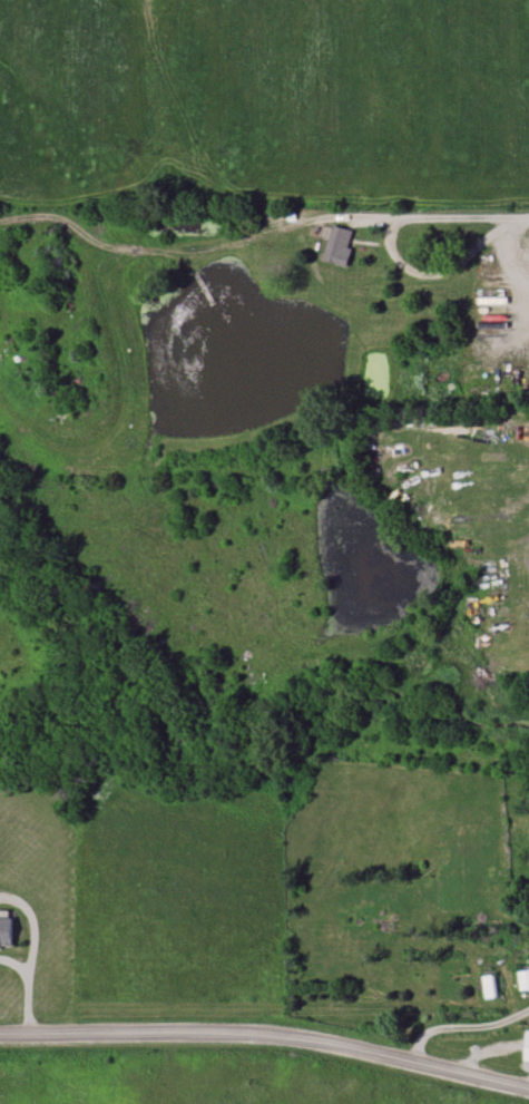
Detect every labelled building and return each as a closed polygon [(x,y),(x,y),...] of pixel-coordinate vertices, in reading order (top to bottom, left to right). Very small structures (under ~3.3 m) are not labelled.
[(326,225),(321,240),(327,242),(321,261),(343,268),(355,234),(326,225)] [(13,949),(13,920),(0,920),(0,949),(13,949)] [(519,969),(519,990),(528,990),(528,969),(519,969)] [(484,976),(485,999),(496,999),(495,976),(484,976)]
